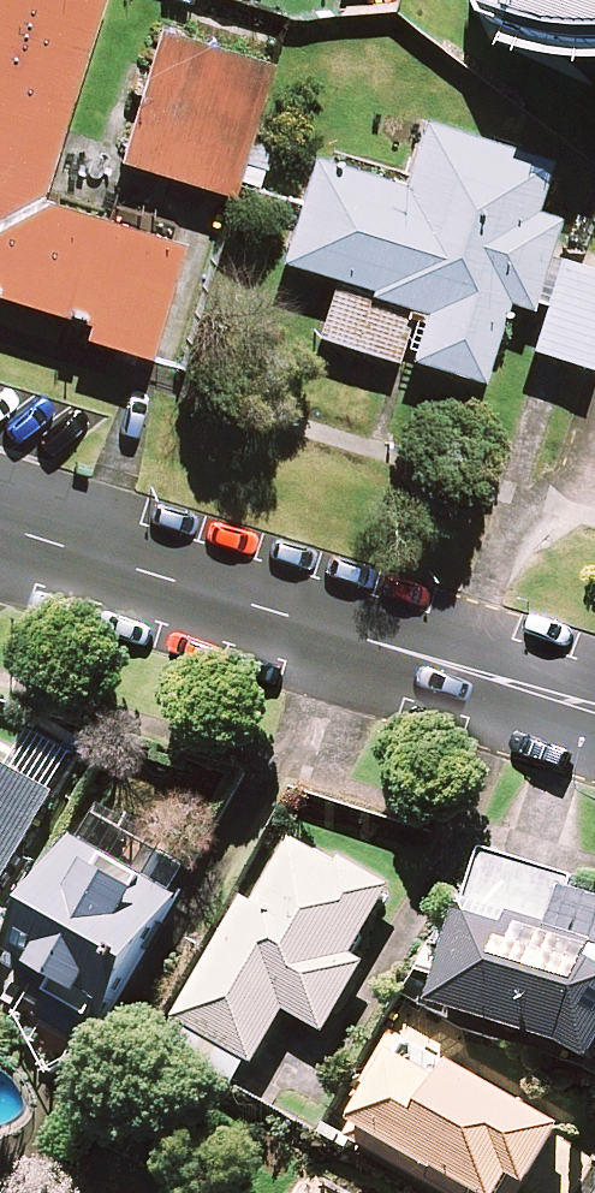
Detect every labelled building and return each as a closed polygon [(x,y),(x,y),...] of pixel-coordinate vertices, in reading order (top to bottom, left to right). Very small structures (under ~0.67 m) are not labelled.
[(86,0),(0,0),(0,290),(86,317),(81,333),(137,351),(171,244),(23,197),(86,0)] [(495,32),(520,45),(519,79),(594,83),(594,0),(478,0),(495,32)] [(269,62),(155,27),(114,158),(228,194),(269,62)] [(546,154),(417,114),(397,177),(303,147),(268,259),(424,307),(409,354),(477,375),(546,154)] [(552,253),(525,339),(583,358),(594,322),(594,266),(552,253)] [(51,795),(0,767),(0,887),(51,795)] [(198,876),(83,817),(0,975),(0,1003),(104,1057),(198,876)] [(392,887),(300,834),(179,1042),(254,1085),(291,1022),(340,1051),(372,995),(340,977),(392,887)] [(594,1055),(594,962),(558,951),(576,888),(488,864),(445,1012),(594,1055)] [(444,1192),(523,1192),(566,1120),(411,1031),(349,1138),(444,1192)] [(302,1181),(296,1192),(325,1192),(302,1181)]
